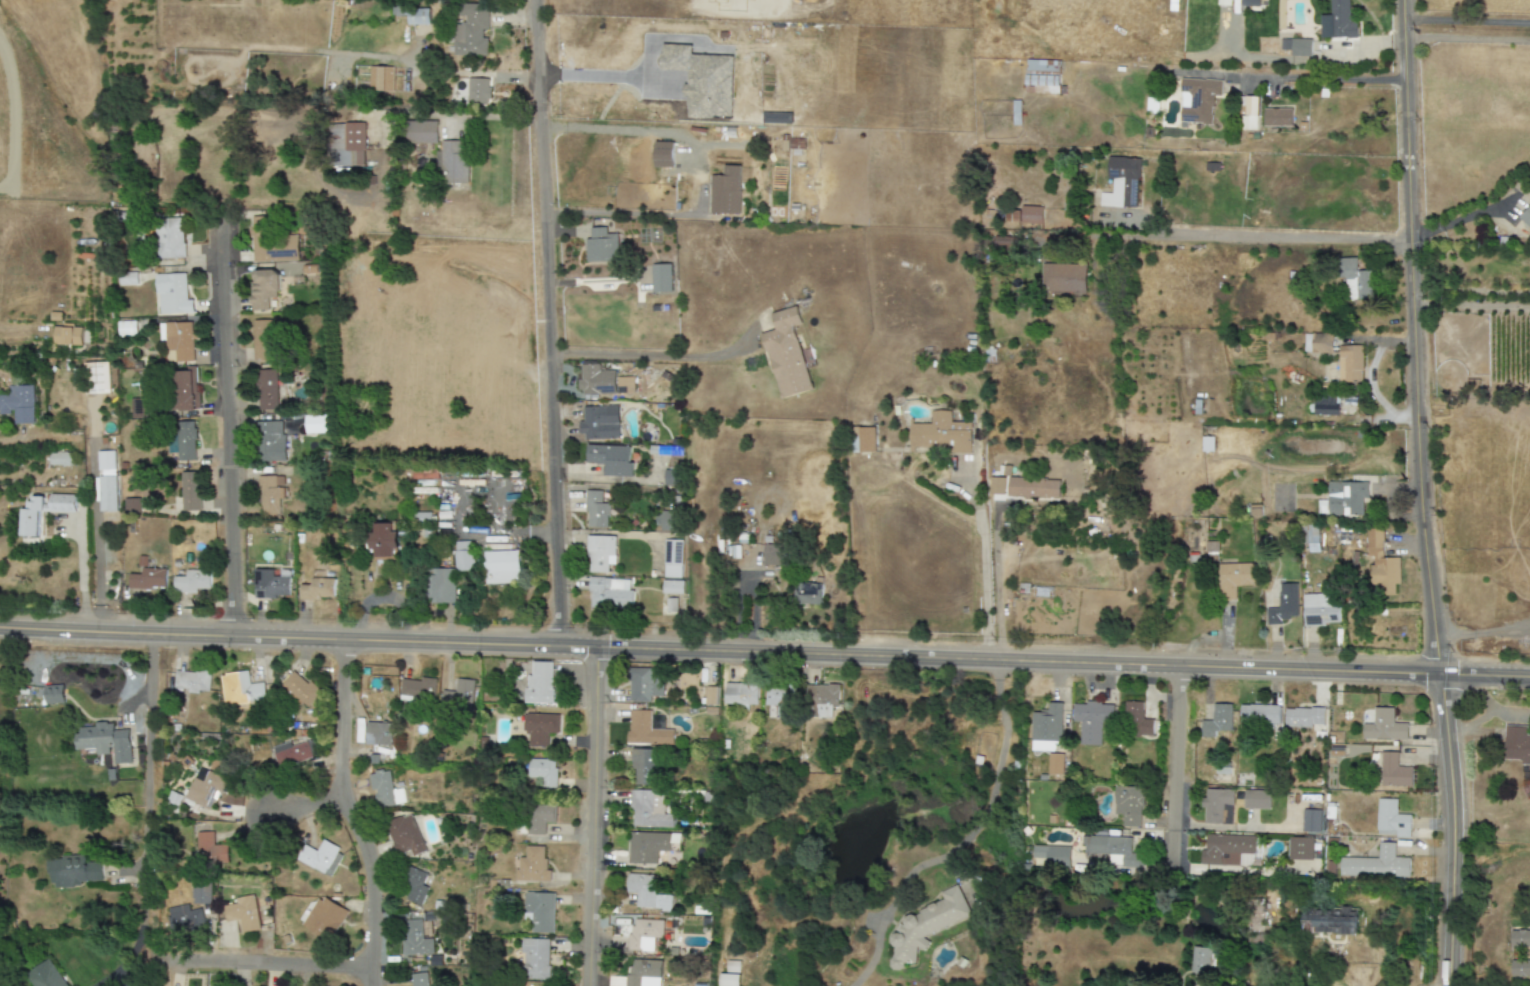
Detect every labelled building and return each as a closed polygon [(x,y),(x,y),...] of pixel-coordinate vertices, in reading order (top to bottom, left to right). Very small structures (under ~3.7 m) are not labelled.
[(1331,16),(1320,16),(1320,39),(1357,38),(1356,22),(1349,22),(1349,0),(1330,0),(1331,16)] [(457,57),(486,56),(485,30),(488,30),(488,5),(457,5),(457,57)] [(429,9),(408,9),(408,26),(429,25),(429,9)] [(1311,40),(1280,39),(1280,50),(1291,50),(1291,57),(1311,57),(1311,40)] [(393,68),(369,67),(369,91),(392,92),(393,68)] [(490,79),(465,78),(464,102),(489,103),(490,79)] [(1222,80),(1181,79),(1180,125),(1212,126),(1213,96),(1221,96),(1222,80)] [(1257,131),(1258,97),(1241,97),(1240,131),(1257,131)] [(1292,109),(1264,109),(1263,126),(1292,126),(1292,109)] [(437,122),(407,121),(407,143),(436,143),(437,122)] [(365,124),(344,123),(344,151),(338,151),(338,166),(364,167),(365,124)] [(443,141),(442,191),(467,192),(468,142),(443,141)] [(673,143),(655,142),(654,168),(672,168),(673,143)] [(1137,208),(1138,159),(1107,158),(1107,178),(1112,179),(1111,193),(1099,193),(1099,207),(1137,208)] [(741,166),(723,166),(723,176),(711,176),(710,213),(740,214),(741,166)] [(1529,228),(1529,206),(1519,219),(1529,228)] [(1042,224),(1042,208),(1010,208),(1010,217),(1005,217),(1005,224),(1042,224)] [(252,262),(297,261),(296,235),(271,236),(270,217),(251,217),(252,262)] [(154,219),(155,258),(185,257),(185,243),(182,243),(181,218),(154,219)] [(606,228),(590,228),(590,239),(585,239),(586,263),(617,262),(616,234),(606,234),(606,228)] [(1376,299),(1375,271),(1357,271),(1357,258),(1343,259),(1344,300),(1376,299)] [(652,293),(671,293),(670,263),(652,263),(652,293)] [(1086,265),(1042,263),(1041,292),(1085,293),(1086,265)] [(252,270),(251,311),(270,311),(270,298),(278,298),(278,271),(252,270)] [(154,274),(156,315),(193,314),(193,301),(184,301),(183,273),(154,274)] [(119,286),(136,285),(135,275),(119,276),(119,286)] [(812,391),(794,327),(801,325),(796,307),(770,314),(775,330),(762,333),(780,400),(812,391)] [(271,320),(252,320),(253,360),(272,359),(271,320)] [(135,321),(117,322),(117,337),(136,336),(135,321)] [(193,362),(193,339),(197,339),(196,331),(192,331),(191,323),(160,324),(160,341),(166,341),(166,362),(193,362)] [(81,346),(81,325),(62,325),(61,327),(54,327),(53,345),(81,346)] [(1304,353),(1332,353),(1333,334),(1304,334),(1304,353)] [(1339,361),(1339,382),(1363,382),(1362,346),(1339,346),(1339,361)] [(634,394),(634,377),(615,377),(615,371),(599,371),(599,362),(579,363),(580,395),(634,394)] [(109,393),(108,364),(93,364),(94,394),(109,393)] [(195,411),(194,368),(174,369),(174,411),(195,411)] [(257,410),(277,410),(276,368),(256,368),(257,410)] [(6,386),(7,395),(0,395),(0,413),(12,413),(13,425),(32,424),(32,386),(6,386)] [(1338,416),(1338,399),(1314,398),(1313,415),(1338,416)] [(618,406),(583,407),(583,422),(580,422),(581,440),(618,439),(618,406)] [(971,423),(950,422),(950,411),(931,411),(931,424),(910,424),(909,449),(970,450),(971,423)] [(304,416),(304,433),(328,433),(327,416),(304,416)] [(284,434),(280,434),(280,421),(256,422),(257,462),(285,462),(284,434)] [(177,461),(195,460),(194,422),(176,423),(177,461)] [(874,453),(875,427),(857,427),(856,452),(874,453)] [(631,447),(586,445),(585,464),(602,464),(602,476),(630,477),(631,447)] [(680,447),(650,446),(649,454),(680,455),(680,447)] [(115,451),(98,452),(98,470),(115,470),(115,451)] [(72,465),(72,453),(50,453),(50,465),(72,465)] [(681,470),(664,470),(664,486),(680,486),(681,470)] [(201,511),(200,471),(181,472),(182,511),(201,511)] [(116,512),(116,476),(97,476),(98,512),(116,512)] [(279,515),(279,500),(283,500),(283,476),(260,477),(261,515),(279,515)] [(1007,497),(1059,499),(1060,480),(1008,478),(1007,497)] [(1367,499),(1368,483),(1328,482),(1328,501),(1319,501),(1319,516),(1351,516),(1351,515),(1362,515),(1362,499),(1367,499)] [(602,491),(586,491),(586,528),(608,528),(608,504),(601,504),(602,491)] [(21,536),(49,537),(49,526),(39,526),(40,512),(75,512),(75,495),(49,495),(49,503),(43,503),(44,496),(28,496),(28,509),(21,509),(21,536)] [(139,498),(125,499),(126,514),(140,513),(139,498)] [(681,532),(681,512),(657,512),(657,532),(681,532)] [(396,558),(396,531),(393,531),(393,523),(371,524),(372,550),(375,550),(375,558),(396,558)] [(1383,529),(1367,529),(1367,558),(1375,558),(1375,595),(1395,595),(1395,585),(1399,585),(1399,558),(1383,558),(1383,529)] [(615,565),(615,537),(587,536),(587,573),(608,573),(608,565),(615,565)] [(681,578),(682,540),(665,540),(664,578),(681,578)] [(431,604),(456,603),(455,571),(471,571),(471,541),(452,542),(453,569),(431,570),(431,604)] [(1218,542),(1204,542),(1203,561),(1217,561),(1218,542)] [(780,545),(763,545),(763,566),(780,566),(780,545)] [(483,584),(518,583),(517,551),(482,552),(483,584)] [(129,574),(128,588),(165,589),(166,569),(142,569),(142,575),(129,574)] [(173,577),(173,593),(197,593),(197,589),(210,590),(210,571),(185,570),(185,577),(173,577)] [(254,599),(277,599),(277,597),(289,597),(289,570),(276,570),(254,570),(254,599)] [(333,600),(334,579),(311,578),(311,585),(299,585),(298,599),(333,600)] [(631,578),(589,580),(590,609),(632,607),(631,578)] [(683,594),(683,581),(662,581),(662,594),(683,594)] [(821,606),(821,583),(795,582),(795,605),(821,606)] [(1297,618),(1297,584),(1279,584),(1279,609),(1266,609),(1266,625),(1282,625),(1282,619),(1297,618)] [(1338,625),(1338,594),(1303,595),(1303,625),(1338,625)] [(525,703),(552,704),(552,663),(531,662),(531,674),(525,674),(525,703)] [(176,672),(174,689),(208,693),(211,671),(195,669),(195,674),(176,672)] [(651,669),(630,669),(631,702),(651,701),(651,697),(663,697),(662,676),(651,677),(651,669)] [(306,709),(320,694),(294,670),(280,685),(306,709)] [(265,701),(263,683),(249,684),(248,671),(229,673),(231,684),(227,684),(229,698),(234,697),(235,705),(265,701)] [(435,698),(435,679),(421,678),(421,681),(400,680),(400,697),(435,698)] [(472,708),(473,680),(456,679),(455,691),(442,691),(441,707),(472,708)] [(756,705),(756,684),(723,684),(723,705),(756,705)] [(838,685),(808,684),(807,718),(837,719),(838,685)] [(63,685),(45,686),(45,704),(63,704),(63,685)] [(715,705),(715,687),(704,687),(703,705),(715,705)] [(764,706),(775,706),(775,717),(792,717),(793,688),(764,687),(764,706)] [(1153,720),(1142,720),(1143,702),(1126,702),(1125,736),(1153,737),(1153,720)] [(1032,712),(1031,751),(1055,751),(1055,743),(1061,743),(1062,703),(1048,703),(1047,712),(1032,712)] [(1113,704),(1073,703),(1073,722),(1080,722),(1080,746),(1101,746),(1101,723),(1113,723),(1113,704)] [(1231,705),(1212,705),(1212,721),(1201,721),(1201,738),(1214,738),(1214,732),(1230,732),(1231,705)] [(1239,705),(1239,725),(1278,726),(1278,706),(1239,705)] [(1284,726),(1324,727),(1324,709),(1285,708),(1284,726)] [(1393,709),(1374,708),(1374,725),(1363,725),(1362,740),(1407,740),(1408,724),(1393,723),(1393,709)] [(673,730),(650,730),(651,711),(628,711),(628,744),(672,745),(673,730)] [(524,714),(523,732),(528,732),(527,747),(547,748),(547,734),(558,734),(559,716),(524,714)] [(392,723),(366,722),(366,746),(391,746),(392,723)] [(130,764),(128,730),(113,730),(113,723),(94,724),(95,727),(75,728),(76,750),(96,749),(96,755),(111,754),(112,764),(130,764)] [(1526,736),(1527,726),(1505,726),(1504,760),(1521,760),(1521,765),(1529,766),(1529,736),(1526,736)] [(291,747),(289,742),(271,748),(280,770),(318,755),(312,740),(291,747)] [(652,785),(653,750),(632,749),(630,785),(652,785)] [(1412,767),(1398,767),(1398,753),(1381,752),(1380,786),(1412,787),(1412,767)] [(1048,775),(1063,775),(1063,755),(1048,754),(1048,775)] [(527,778),(542,778),(542,790),(555,790),(555,760),(527,759),(527,778)] [(211,810),(224,778),(198,767),(185,800),(211,810)] [(391,790),(389,771),(371,773),(375,807),(406,804),(404,789),(391,790)] [(1114,815),(1122,815),(1122,828),(1141,828),(1142,787),(1115,786),(1114,815)] [(1233,790),(1204,789),(1204,824),(1233,824),(1233,790)] [(674,828),(675,815),(661,814),(661,791),(629,791),(628,810),(632,810),(632,827),(674,828)] [(1270,791),(1244,791),(1244,809),(1270,809),(1270,791)] [(1410,837),(1411,815),(1396,815),(1397,800),(1377,799),(1376,836),(1410,837)] [(544,823),(555,823),(554,805),(528,806),(530,834),(544,834),(544,823)] [(1301,832),(1320,833),(1321,810),(1302,810),(1301,832)] [(426,851),(409,812),(384,823),(398,855),(410,850),(413,857),(426,851)] [(227,845),(214,846),(213,832),(196,833),(197,866),(228,865),(227,845)] [(679,852),(679,834),(627,833),(626,864),(656,864),(656,852),(679,852)] [(1131,838),(1083,836),(1082,854),(1109,855),(1109,866),(1138,868),(1139,854),(1130,854),(1131,838)] [(1255,836),(1206,836),(1206,850),(1200,850),(1200,865),(1260,866),(1260,857),(1255,857),(1255,836)] [(1312,861),(1313,838),(1289,838),(1288,860),(1312,861)] [(330,878),(344,851),(322,840),(316,851),(304,845),(296,860),(330,878)] [(1340,858),(1339,876),(1409,877),(1409,858),(1395,858),(1395,843),(1378,843),(1378,859),(1340,858)] [(1045,866),(1069,867),(1070,847),(1033,846),(1032,859),(1045,859),(1045,866)] [(516,881),(547,882),(547,847),(525,847),(525,858),(516,858),(516,881)] [(102,881),(101,862),(85,863),(84,856),(47,858),(49,889),(81,887),(81,882),(102,881)] [(422,906),(428,888),(423,886),(428,872),(412,867),(401,898),(422,906)] [(635,909),(670,910),(670,896),(653,895),(654,875),(627,874),(626,893),(635,893),(635,909)] [(191,903),(209,904),(209,883),(191,883),(191,903)] [(971,916),(957,885),(940,892),(944,900),(901,919),(905,927),(887,935),(896,956),(887,959),(892,971),(920,959),(916,951),(928,946),(924,936),(971,916)] [(532,933),(554,933),(554,893),(525,893),(524,920),(532,920),(532,933)] [(239,920),(241,933),(259,930),(253,895),(234,899),(235,904),(222,907),(225,922),(239,920)] [(317,896),(303,927),(332,941),(347,910),(317,896)] [(171,934),(204,926),(200,909),(189,911),(187,904),(165,909),(171,934)] [(1302,908),(1302,921),(1310,921),(1309,933),(1357,934),(1357,909),(1302,908)] [(433,955),(432,939),(422,939),(421,920),(403,921),(404,956),(433,955)] [(662,939),(662,921),(629,920),(628,951),(652,952),(653,938),(662,939)] [(1512,931),(1512,947),(1529,947),(1529,931),(1512,931)] [(548,980),(549,940),(523,939),(522,980),(548,980)] [(1192,973),(1211,973),(1211,948),(1192,948),(1192,973)] [(48,959),(24,975),(32,985),(67,985),(48,959)] [(640,978),(660,979),(660,961),(625,960),(624,985),(640,985),(640,978)] [(1513,961),(1513,978),(1529,978),(1529,961),(1513,961)] [(427,973),(410,974),(411,985),(428,985),(427,973)] [(739,975),(719,974),(719,985),(738,985),(739,975)]
